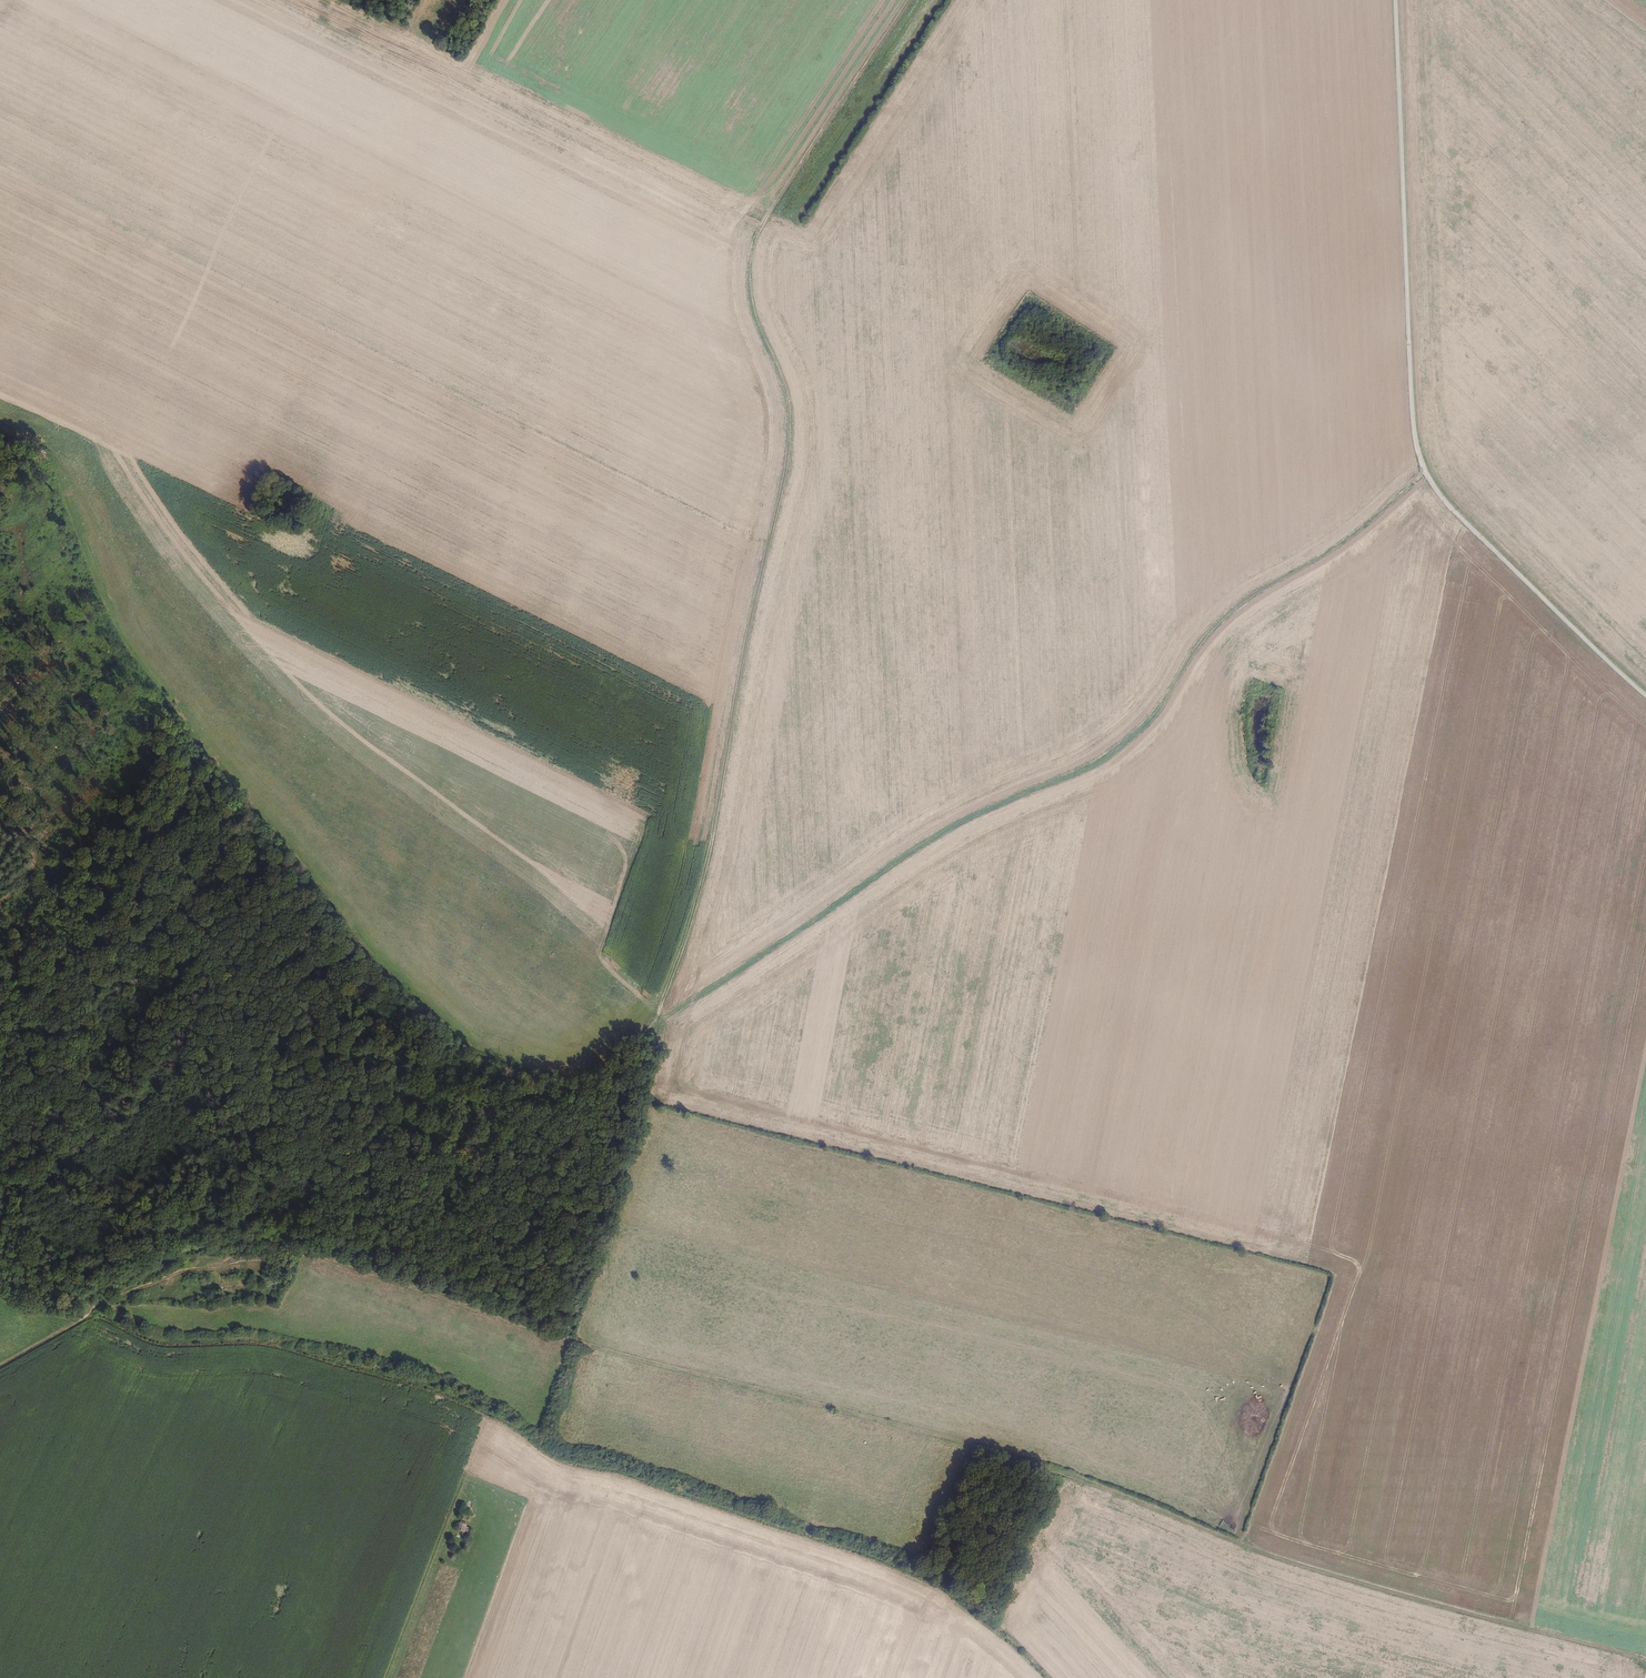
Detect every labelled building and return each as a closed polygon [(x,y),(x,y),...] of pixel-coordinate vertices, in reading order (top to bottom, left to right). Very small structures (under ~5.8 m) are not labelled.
[(469,1533),(471,1525),(461,1523),(459,1531),(469,1533)]
